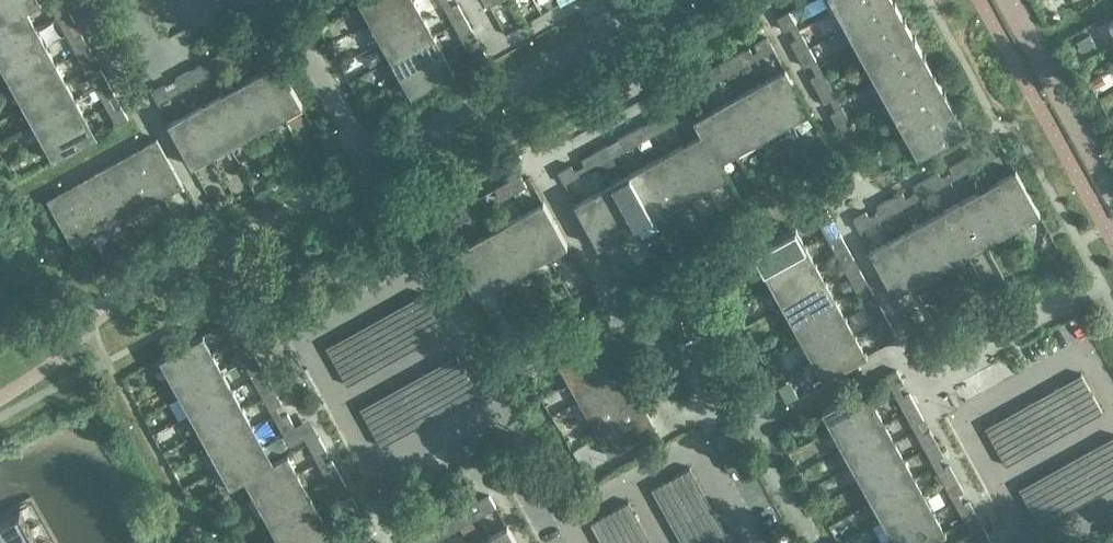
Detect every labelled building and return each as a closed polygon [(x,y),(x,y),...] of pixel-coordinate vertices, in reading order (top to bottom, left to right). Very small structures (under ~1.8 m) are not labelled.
[(42,1),(42,0),(41,0),(39,1),(39,0),(0,0),(0,23),(25,9),(26,10),(28,9),(42,1)] [(63,0),(56,0),(50,3),(57,16),(69,9),(63,0)] [(411,0),(368,0),(363,3),(373,21),(411,0)] [(423,17),(414,0),(411,0),(373,21),(383,39),(423,17)] [(894,1),(894,0),(853,0),(840,7),(850,25),(894,1)] [(860,43),(904,19),(894,1),(850,25),(860,43)] [(466,17),(459,4),(447,10),(454,23),(466,17)] [(26,10),(25,9),(0,23),(0,47),(36,28),(26,10)] [(76,22),(72,16),(69,9),(57,16),(64,28),(76,22)] [(797,24),(790,11),(778,17),(785,30),(797,24)] [(393,57),(433,35),(423,17),(383,39),(393,57)] [(473,29),(466,17),(454,23),(461,36),(473,29)] [(870,61),(914,37),(904,19),(860,43),(870,61)] [(46,46),(36,28),(0,47),(0,57),(6,68),(46,46)] [(267,42),(261,31),(248,38),(254,50),(267,42)] [(89,45),(82,33),(70,39),(77,52),(89,45)] [(403,75),(443,53),(433,35),(393,57),(403,75)] [(810,47),(803,35),(791,41),(798,53),(810,47)] [(774,49),(768,37),(755,44),(762,56),(774,49)] [(880,79),(924,55),(914,37),(870,61),(880,79)] [(486,53),(479,40),(467,47),(474,59),(486,53)] [(244,55),(241,50),(237,44),(225,51),(231,62),(244,55)] [(96,58),(89,45),(77,52),(84,65),(96,58)] [(16,86),(56,64),(46,46),(6,68),(16,86)] [(817,60),(810,47),(798,53),(805,66),(817,60)] [(751,62),(748,56),(744,50),(732,57),(738,69),(751,62)] [(231,62),(225,51),(212,58),(218,69),(231,62)] [(412,95),(455,71),(455,69),(453,70),(443,53),(403,75),(413,92),(411,93),(412,95)] [(890,97),(934,73),(924,55),(880,79),(890,97)] [(738,69),(732,57),(719,64),(726,76),(728,74),(738,69)] [(303,105),(279,61),(277,62),(278,64),(261,74),(283,113),(300,104),(301,106),(303,105)] [(26,104),(66,82),(56,64),(16,86),(26,104)] [(208,75),(204,70),(201,64),(189,71),(195,82),(208,75)] [(810,111),(786,67),(784,68),(786,70),(768,80),(790,119),(808,110),(809,112),(810,111)] [(108,82),(101,69),(90,75),(97,88),(108,82)] [(743,77),(738,69),(728,74),(733,82),(743,77)] [(715,81),(712,76),(709,70),(696,77),(702,88),(714,82),(715,81)] [(195,82),(189,71),(176,78),(182,89),(195,82)] [(830,83),(823,71),(811,77),(818,90),(830,83)] [(900,115),(944,91),(934,73),(890,97),(900,115)] [(283,113),(261,74),(243,84),(265,123),(283,113)] [(702,88),(696,77),(683,84),(690,95),(702,88)] [(790,119),(768,80),(750,90),(772,129),(790,119)] [(36,122),(76,100),(66,82),(26,104),(36,122)] [(115,94),(108,82),(97,88),(104,101),(115,94)] [(718,93),(716,90),(714,82),(702,88),(706,95),(708,99),(718,93)] [(837,96),(830,83),(818,90),(825,102),(837,96)] [(171,95),(168,90),(165,84),(152,91),(159,103),(171,95)] [(265,123),(243,84),(225,94),(247,133),(265,123)] [(706,95),(702,88),(690,95),(696,101),(706,95)] [(772,129),(750,90),(732,100),(754,139),(772,129)] [(910,133),(954,109),(944,91),(900,115),(910,133)] [(247,133),(225,94),(207,104),(229,143),(247,133)] [(46,140),(86,118),(76,100),(36,122),(46,140)] [(754,139),(732,100),(714,110),(736,149),(754,139)] [(229,143),(207,104),(189,114),(211,153),(229,143)] [(128,118),(121,105),(110,111),(117,124),(128,118)] [(686,116),(681,107),(680,105),(667,112),(673,123),(686,116)] [(850,119),(843,107),(831,113),(838,125),(850,119)] [(918,153),(966,127),(965,125),(963,126),(954,109),(910,133),(919,151),(917,152),(918,153)] [(736,149),(714,110),(696,119),(695,117),(694,118),(702,133),(703,135),(703,134),(717,160),(718,159),(736,149)] [(673,123),(667,112),(654,119),(661,130),(673,123)] [(211,153),(189,114),(171,123),(170,121),(169,122),(193,166),(194,165),(193,163),(211,153)] [(54,160),(98,136),(97,134),(95,135),(86,118),(46,140),(55,157),(53,158),(54,160)] [(857,132),(850,119),(838,125),(845,138),(857,132)] [(650,136),(647,130),(644,125),(631,132),(637,143),(650,136)] [(637,143),(631,132),(618,139),(625,150),(637,143)] [(717,160),(703,134),(703,135),(685,144),(707,184),(725,175),(726,177),(727,176),(719,161),(718,159),(717,160)] [(184,186),(166,154),(157,138),(156,139),(157,141),(121,160),(133,182),(152,172),(164,194),(181,185),(182,187),(184,186)] [(1005,150),(999,139),(998,139),(986,146),(992,157),(1005,150)] [(869,155),(862,142),(851,149),(858,161),(869,155)] [(707,184),(685,144),(667,154),(689,194),(707,184)] [(614,156),(611,150),(607,145),(595,151),(601,163),(614,156)] [(890,159),(884,147),(869,155),(876,167),(890,159)] [(601,163),(595,151),(582,158),(589,170),(601,163)] [(981,163),(978,158),(975,152),(962,159),(968,170),(981,163)] [(689,194),(667,154),(649,164),(671,204),(689,194)] [(876,167),(869,155),(858,161),(865,174),(876,168),(876,167)] [(968,170),(962,159),(949,166),(956,177),(968,170)] [(164,194),(152,172),(133,182),(121,160),(103,170),(128,214),(164,194)] [(578,176),(575,170),(571,164),(559,171),(565,183),(578,176)] [(671,204),(649,164),(631,174),(653,214),(671,204)] [(1040,213),(1016,169),(1015,170),(1016,172),(998,182),(1020,221),(1038,212),(1039,214),(1040,213)] [(128,214),(103,170),(85,180),(110,224),(128,214)] [(945,183),(942,178),(939,172),(926,179),(932,190),(945,183)] [(527,185),(524,180),(520,174),(508,181),(514,192),(527,185)] [(653,214),(631,174),(613,184),(635,224),(653,214)] [(932,190),(926,179),(913,186),(920,197),(932,190)] [(110,224),(85,180),(67,190),(92,234),(110,224)] [(514,192),(508,181),(495,188),(502,199),(514,192)] [(1020,221),(998,182),(980,191),(1002,231),(1020,221)] [(635,224),(613,184),(595,194),(617,234),(635,224)] [(92,234),(67,190),(49,200),(48,198),(47,199),(74,247),(75,246),(74,244),(92,234)] [(1002,231),(980,191),(962,201),(984,241),(1002,231)] [(909,203),(906,197),(903,192),(890,199),(896,210),(909,203)] [(491,205),(488,199),(484,194),(472,201),(478,212),(491,205)] [(617,234),(595,194),(577,204),(576,202),(575,203),(599,246),(600,246),(599,244),(617,234)] [(896,210),(890,199),(877,206),(884,217),(896,210)] [(478,212),(472,201),(459,208),(466,219),(478,212)] [(568,245),(544,201),(543,202),(544,204),(526,213),(548,253),(566,243),(567,245),(568,245)] [(984,241),(962,201),(944,211),(966,251),(984,241)] [(835,222),(828,210),(816,216),(823,229),(835,222)] [(966,251),(944,211),(926,221),(948,261),(966,251)] [(873,223),(870,217),(867,212),(854,219),(860,230),(873,223)] [(548,253),(526,213),(508,223),(530,263),(548,253)] [(455,225),(452,219),(448,214),(436,221),(442,232),(455,225)] [(948,261),(926,221),(908,231),(930,271),(948,261)] [(530,263),(508,223),(490,233),(512,273),(530,263)] [(765,268),(805,246),(796,229),(798,227),(797,226),(753,250),(754,252),(756,251),(765,268)] [(930,271),(908,231),(890,241),(912,281),(930,271)] [(512,273),(490,233),(472,243),(494,283),(512,273)] [(848,246),(841,233),(829,239),(836,252),(848,246)] [(912,281),(890,241),(872,251),(871,249),(870,250),(894,294),(895,293),(894,291),(912,281)] [(400,263),(389,243),(376,250),(381,258),(387,270),(400,263)] [(494,283),(472,243),(454,253),(453,251),(452,252),(476,295),(477,295),(476,293),(494,283)] [(775,286),(815,264),(805,246),(765,268),(775,286)] [(855,258),(848,246),(836,252),(843,265),(855,258)] [(785,304),(825,282),(815,264),(775,286),(785,304)] [(868,282),(861,269),(849,276),(856,288),(868,282)] [(795,322),(835,300),(825,282),(785,304),(795,322)] [(875,294),(868,282),(856,288),(863,301),(875,294)] [(325,347),(346,385),(444,331),(423,293),(325,347)] [(805,340),(845,318),(835,300),(795,322),(805,340)] [(887,318),(880,305),(869,311),(876,324),(887,318)] [(242,330),(235,318),(224,324),(231,337),(242,330)] [(815,358),(855,336),(845,318),(805,340),(815,358)] [(894,330),(887,318),(876,324),(883,337),(894,330)] [(561,363),(605,339),(595,321),(597,320),(596,319),(549,345),(549,347),(551,346),(561,363)] [(883,337),(876,324),(871,327),(878,339),(883,337)] [(173,376),(213,354),(203,336),(205,335),(204,334),(160,358),(161,359),(163,358),(173,376)] [(824,378),(868,354),(867,353),(865,354),(855,336),(815,358),(825,376),(823,377),(824,378)] [(571,381),(615,357),(605,339),(561,363),(571,381)] [(255,354),(248,341),(237,348),(244,360),(255,354)] [(183,394),(223,372),(213,354),(173,376),(183,394)] [(262,367),(255,354),(244,360),(251,373),(262,367)] [(360,408),(381,446),(479,392),(458,354),(360,408)] [(581,399),(625,375),(615,357),(571,381),(581,399)] [(904,382),(897,370),(886,376),(893,389),(904,382)] [(193,412),(233,390),(223,372),(183,394),(193,412)] [(985,427),(1006,465),(1104,411),(1083,373),(985,427)] [(623,423),(613,405),(635,393),(625,375),(581,399),(601,435),(623,423)] [(275,390),(268,377),(257,384),(264,396),(275,390)] [(835,428),(875,406),(865,388),(867,387),(866,386),(822,410),(823,411),(825,410),(835,428)] [(203,430),(243,408),(233,390),(193,412),(203,430)] [(282,403),(275,390),(264,396),(271,409),(282,403)] [(655,429),(645,411),(635,393),(613,405),(623,423),(601,435),(611,453),(609,454),(609,456),(657,429),(657,428),(655,429)] [(917,406),(910,393),(899,400),(906,412),(917,406)] [(845,446),(885,424),(875,406),(835,428),(845,446)] [(924,418),(917,406),(906,412),(906,413),(912,423),(913,425),(924,418)] [(213,448),(252,426),(243,408),(203,430),(213,448)] [(295,426),(288,413),(277,420),(284,432),(295,426)] [(912,423),(906,413),(898,418),(903,428),(912,423)] [(855,464),(894,442),(885,424),(845,446),(855,464)] [(223,466),(262,444),(252,426),(213,448),(223,466)] [(302,439),(295,426),(284,432),(289,442),(291,445),(302,439)] [(937,442),(930,429),(919,436),(926,448),(937,442)] [(751,460),(736,433),(715,445),(730,472),(747,462),(749,461),(751,460)] [(792,446),(796,458),(833,446),(829,434),(792,446)] [(327,449),(320,436),(308,443),(315,456),(327,449)] [(1040,526),(1112,486),(1112,436),(1019,488),(1040,526)] [(865,482),(904,460),(894,442),(855,464),(865,482)] [(944,454),(937,442),(926,448),(932,460),(932,461),(944,454)] [(272,462),(262,444),(223,466),(232,483),(230,484),(231,486),(245,478),(246,478),(248,477),(247,476),(272,462)] [(932,460),(926,448),(920,452),(926,463),(932,460)] [(257,495),(297,473),(287,455),(289,454),(289,453),(274,461),(274,460),(272,462),(247,476),(248,477),(257,495)] [(340,473),(333,460),(321,466),(328,479),(340,473)] [(875,500),(914,478),(904,460),(865,482),(875,500)] [(957,478),(950,465),(938,472),(945,484),(957,478)] [(690,467),(652,488),(682,542),(732,542),(690,467)] [(267,513),(307,491),(297,473),(257,495),(267,513)] [(347,485),(340,473),(328,479),(335,492),(347,485)] [(884,518),(924,496),(914,478),(875,500),(884,518)] [(964,490),(957,478),(945,484),(952,497),(964,490)] [(277,531),(317,509),(307,491),(267,513),(277,531)] [(496,507),(490,495),(477,502),(484,514),(496,507)] [(360,509),(353,496),(341,503),(348,515),(360,509)] [(894,536),(934,514),(924,496),(884,518),(894,536)] [(629,501),(590,522),(602,542),(653,542),(629,501)] [(977,514),(970,501),(958,508),(965,520),(977,514)] [(0,519),(0,542),(2,542),(31,527),(20,508),(0,519)] [(473,520),(470,514),(466,508),(454,515),(460,527),(473,520)] [(327,527),(317,509),(277,531),(284,542),(297,542),(327,527)] [(367,521),(360,509),(348,515),(355,528),(367,521)] [(947,532),(946,531),(944,532),(934,514),(894,536),(898,542),(927,542),(947,532)] [(460,527),(454,515),(441,522),(448,534),(460,527)] [(508,525),(506,526),(507,528),(490,538),(493,542),(517,542),(508,525)] [(988,534),(984,526),(954,542),(993,542),(988,534)] [(2,542),(40,542),(31,527),(2,542)] [(327,527),(297,542),(336,542),(327,527)] [(434,534),(430,528),(418,535),(422,542),(430,542),(437,539),(434,534)]
